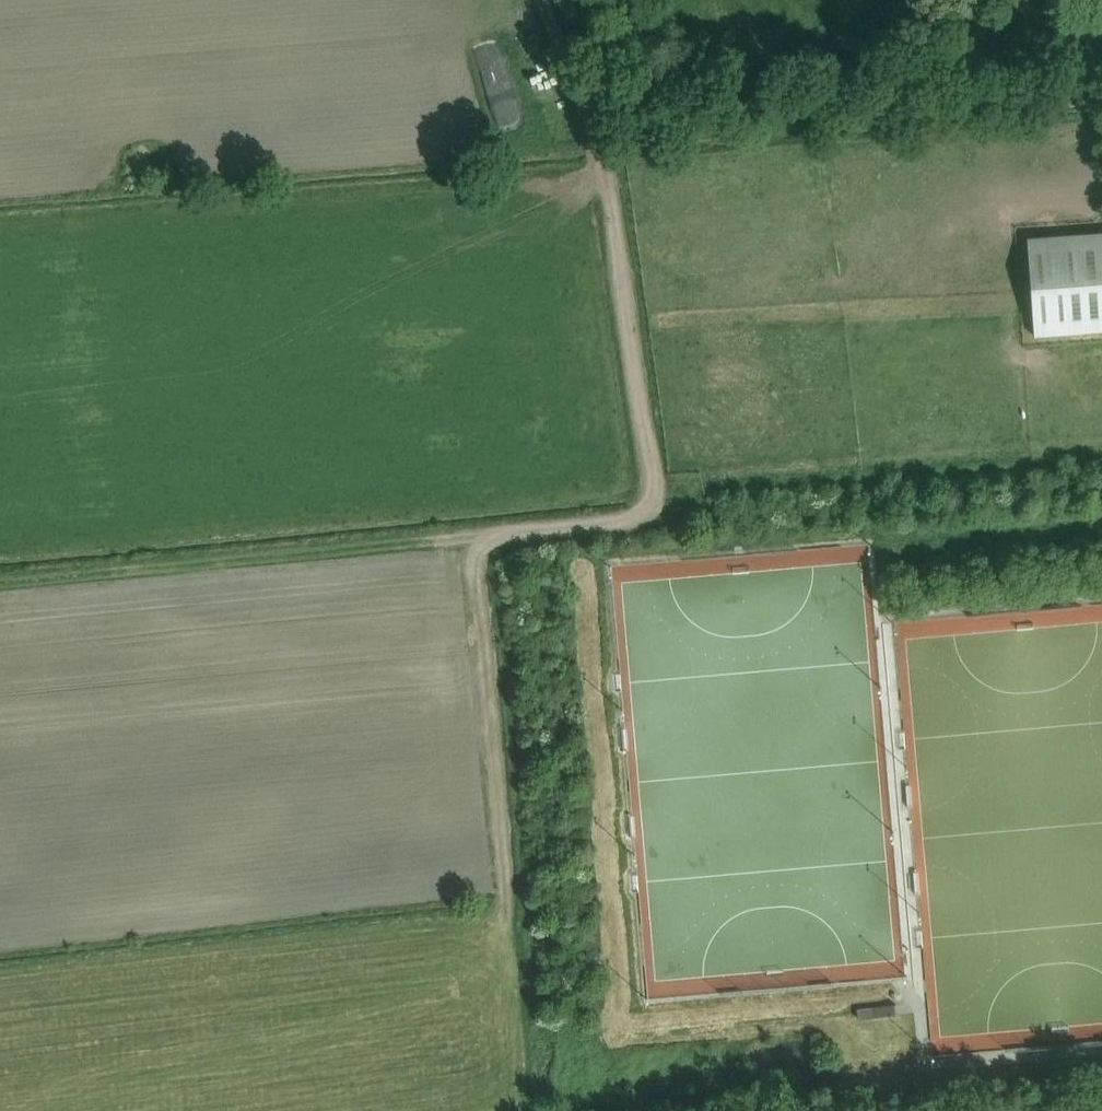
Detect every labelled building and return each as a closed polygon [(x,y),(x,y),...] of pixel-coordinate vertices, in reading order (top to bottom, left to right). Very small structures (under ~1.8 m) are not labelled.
[(1028,237),(1035,336),(1101,331),(1101,232),(1028,237)] [(896,1004),(858,1009),(859,1019),(897,1015),(896,1004)]
